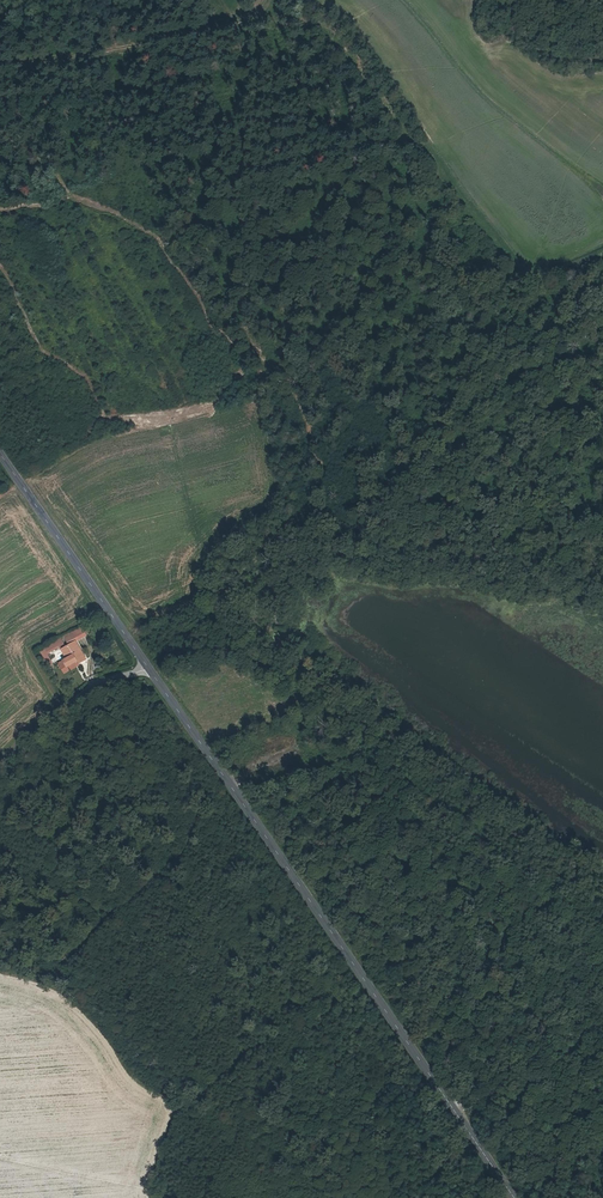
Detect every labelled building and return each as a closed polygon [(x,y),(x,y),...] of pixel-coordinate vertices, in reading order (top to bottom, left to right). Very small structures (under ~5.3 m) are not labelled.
[(71,633),(76,642),(77,641),(88,636),(83,627),(71,633)] [(87,659),(77,641),(76,642),(63,649),(69,659),(64,661),(67,667),(68,667),(77,662),(79,664),(87,659)] [(55,642),(48,648),(41,653),(47,664),(51,661),(48,655),(59,646),(55,642)] [(64,661),(60,663),(66,674),(70,671),(68,667),(67,667),(64,661)] [(80,666),(79,664),(77,662),(68,667),(70,671),(80,666)]
